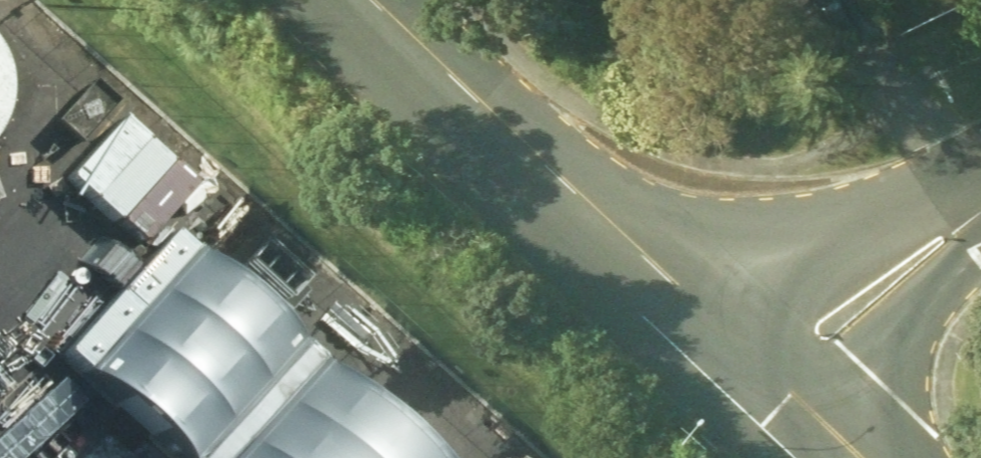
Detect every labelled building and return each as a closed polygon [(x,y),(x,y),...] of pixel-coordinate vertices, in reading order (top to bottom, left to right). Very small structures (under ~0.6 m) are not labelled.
[(6,119),(10,104),(11,88),(9,73),(6,58),(0,47),(0,130),(6,119)] [(194,241),(171,221),(117,282),(139,302),(194,241)] [(191,456),(300,335),(194,241),(139,302),(86,363),(191,456)] [(139,302),(117,282),(63,343),(86,363),(139,302)] [(300,335),(191,456),(193,457),(231,457),(323,355),(300,335)] [(231,457),(440,457),(323,355),(231,457)]
